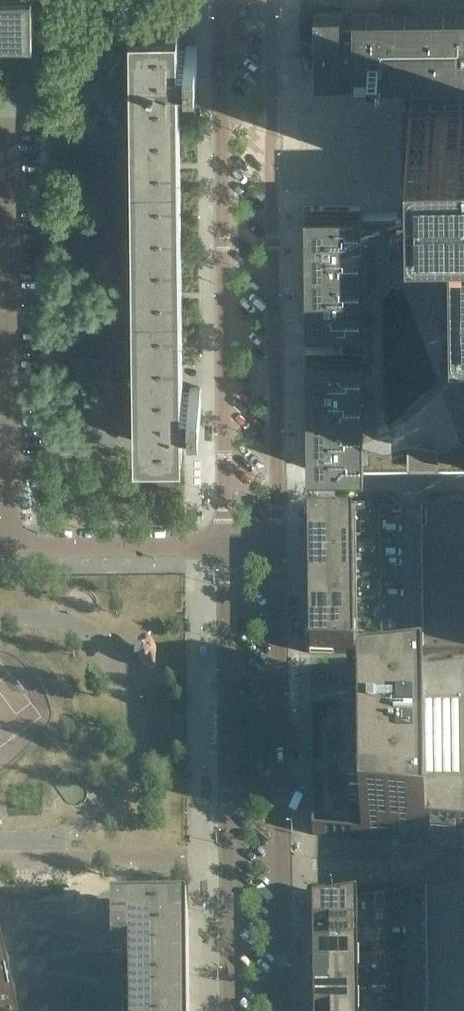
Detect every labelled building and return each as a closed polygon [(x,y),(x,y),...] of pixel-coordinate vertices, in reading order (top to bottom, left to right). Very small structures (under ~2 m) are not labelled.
[(33,0),(0,0),(0,25),(33,24),(33,0)] [(353,12),(353,18),(343,18),(343,12),(314,13),(315,81),(343,81),(343,79),(354,79),(354,81),(420,80),(445,80),(463,79),(463,11),(353,12)] [(178,389),(174,67),(186,67),(186,69),(197,69),(197,45),(186,45),(186,47),(174,47),(174,14),(131,15),(136,443),(178,442),(178,409),(190,409),(190,411),(201,411),(201,387),(190,387),(190,389),(178,389)] [(305,205),(306,324),(341,324),(342,349),(307,349),(308,468),(320,468),(399,467),(406,467),(463,466),(463,99),(445,99),(445,80),(420,80),(420,99),(403,99),(404,137),(411,137),(411,152),(404,152),(404,179),(411,179),(412,211),(362,212),(362,205),(305,205)] [(324,88),(324,113),(333,112),(334,147),(358,146),(358,118),(348,118),(348,87),(324,88)] [(421,512),(421,514),(421,538),(423,656),(423,696),(425,843),(426,891),(427,1010),(463,1010),(463,509),(421,512)] [(383,655),(381,515),(332,519),(332,518),(308,520),(309,577),(309,596),(309,620),(310,639),(310,653),(333,654),(333,653),(383,655)] [(423,696),(311,707),(313,834),(425,843),(463,846),(463,692),(423,696)] [(426,891),(424,891),(424,893),(408,896),(407,894),(337,905),(313,909),(314,1009),(314,1010),(463,1010),(463,885),(426,891)] [(188,918),(150,918),(148,918),(122,919),(113,919),(113,963),(123,962),(123,986),(123,1010),(189,1010),(189,956),(188,918)] [(123,986),(103,986),(12,987),(0,987),(0,1010),(123,1010),(123,986)]
